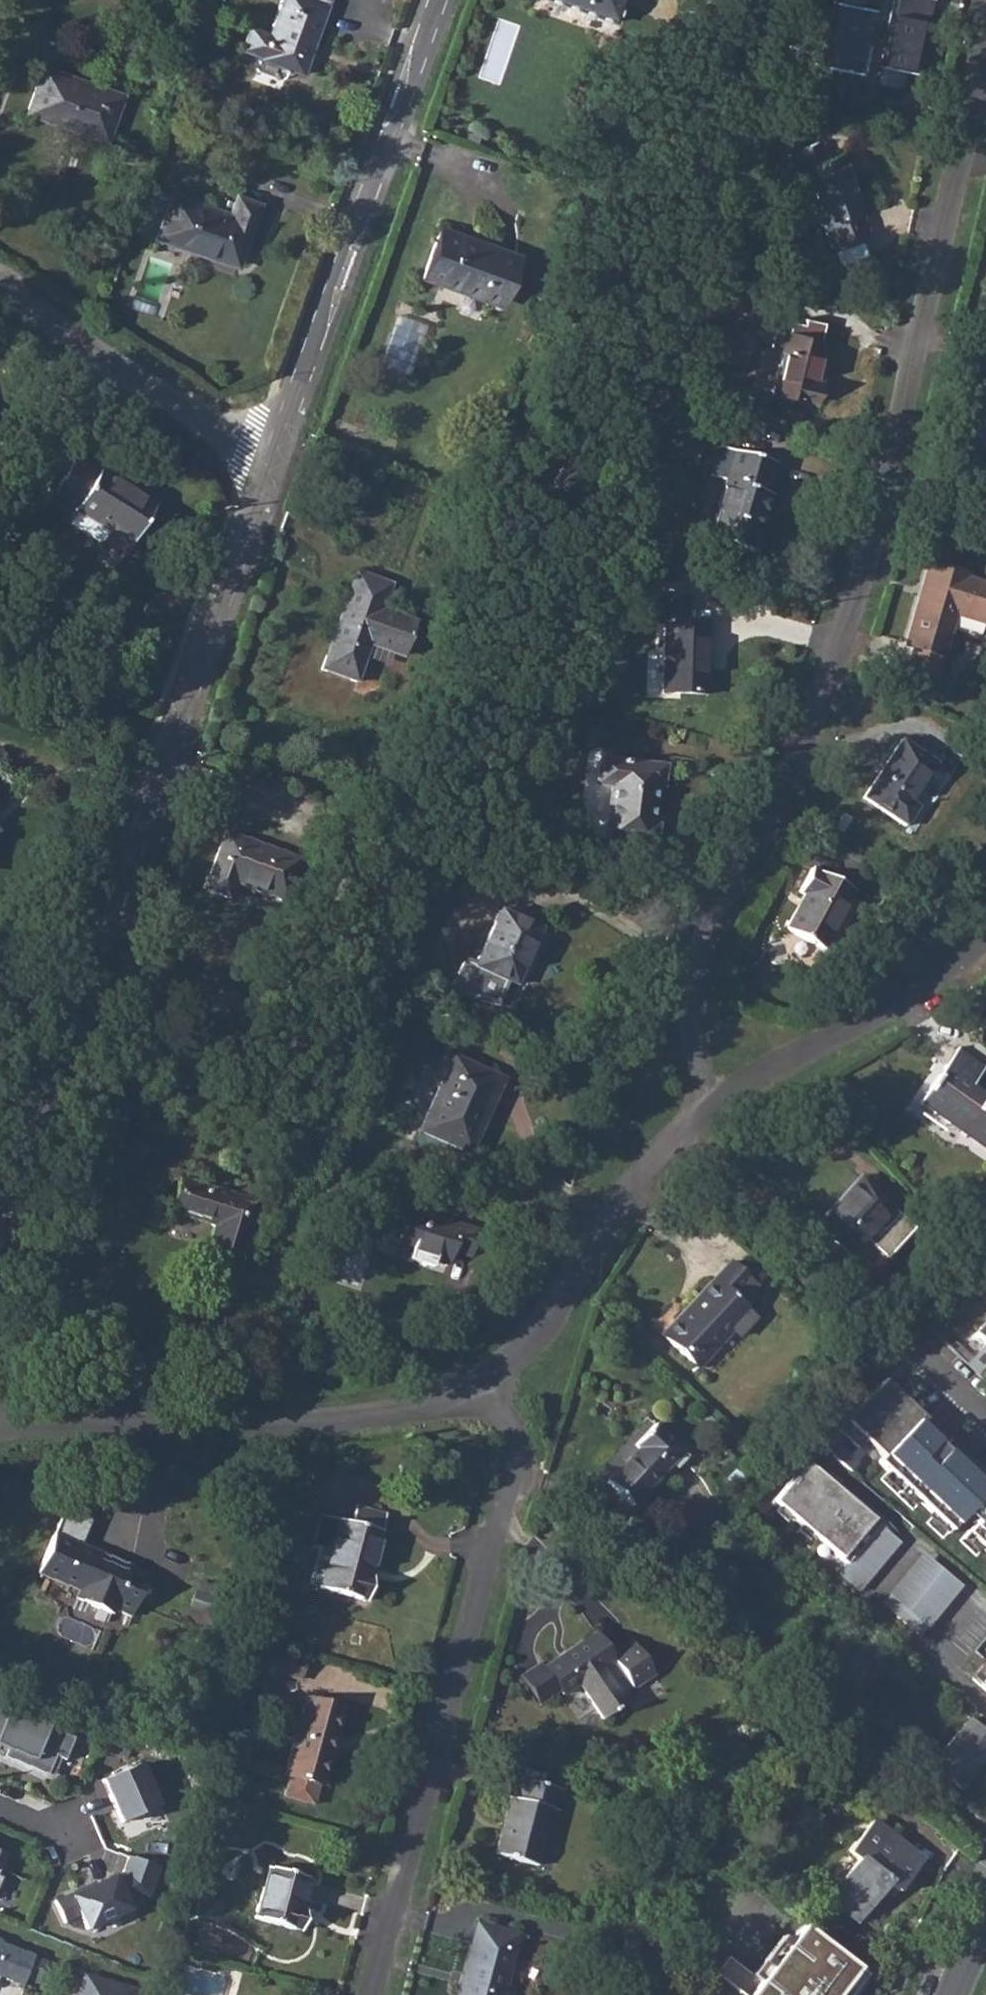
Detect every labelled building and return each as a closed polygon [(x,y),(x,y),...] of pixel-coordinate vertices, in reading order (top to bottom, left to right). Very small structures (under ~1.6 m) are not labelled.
[(240,48),(289,66),(288,69),(300,73),(324,4),(312,0),(280,0),(269,32),(248,24),(240,48)] [(613,22),(621,0),(553,0),(613,22)] [(911,73),(908,72),(919,20),(926,21),(931,0),(895,0),(889,31),(867,27),(871,9),(860,6),(861,0),(834,0),(820,63),(857,71),(864,42),(886,46),(878,82),(908,88),(911,73)] [(41,67),(26,114),(49,122),(52,117),(107,136),(121,94),(41,67)] [(815,142),(801,148),(808,165),(802,168),(800,168),(819,223),(822,222),(831,246),(868,233),(858,208),(861,207),(841,153),(822,160),(815,142)] [(169,194),(155,236),(235,265),(256,203),(234,194),(231,201),(224,198),(221,206),(229,210),(227,214),(169,194)] [(434,232),(420,275),(444,284),(445,280),(501,300),(517,256),(492,247),(490,252),(434,232)] [(770,345),(772,346),(782,348),(773,390),(814,400),(819,379),(811,377),(820,339),(818,338),(822,322),(803,317),(801,323),(789,320),(786,331),(777,329),(775,329),(770,345)] [(724,481),(706,541),(753,555),(770,496),(766,494),(774,463),(719,447),(710,477),(724,481)] [(73,463),(54,492),(77,507),(74,511),(77,513),(68,526),(99,546),(105,536),(126,550),(154,509),(99,474),(96,478),(73,463)] [(560,534),(557,545),(567,549),(571,538),(560,534)] [(904,645),(943,656),(955,615),(957,609),(985,618),(985,584),(966,579),(966,575),(928,565),(904,645)] [(389,584),(354,572),(321,669),(355,681),(368,643),(402,656),(414,622),(380,610),(389,584)] [(662,623),(660,693),(706,695),(708,624),(685,623),(686,598),(656,597),(655,622),(662,623)] [(864,799),(904,825),(915,808),(908,803),(934,765),(899,743),(864,799)] [(611,786),(604,840),(652,847),(655,827),(651,827),(656,785),(660,785),(662,768),(599,759),(596,785),(611,786)] [(284,901),(293,875),(299,859),(224,832),(204,888),(228,897),(234,883),(284,901)] [(803,895),(785,931),(821,950),(852,891),(809,870),(798,892),(803,895)] [(532,928),(499,913),(474,967),(512,984),(527,953),(522,951),(532,928)] [(971,1086),(983,1069),(956,1050),(919,1102),(948,1123),(950,1122),(985,1148),(985,1097),(971,1086)] [(452,1057),(420,1131),(468,1153),(477,1132),(473,1130),(479,1116),(484,1117),(500,1079),(452,1057)] [(859,1178),(817,1225),(851,1256),(893,1209),(859,1178)] [(206,1245),(238,1255),(254,1202),(177,1180),(169,1210),(211,1224),(206,1245)] [(389,1203),(381,1230),(394,1234),(390,1247),(444,1265),(449,1250),(467,1256),(475,1230),(389,1203)] [(727,1263),(660,1336),(697,1370),(732,1331),(739,1337),(754,1319),(740,1306),(754,1289),(751,1286),(732,1267),(727,1263)] [(939,1297),(919,1319),(950,1348),(969,1327),(939,1297)] [(974,1335),(985,1346),(985,1322),(974,1335)] [(882,1377),(842,1419),(956,1527),(969,1517),(976,1524),(969,1532),(985,1549),(985,1484),(882,1377)] [(606,1481),(632,1505),(682,1452),(653,1424),(633,1445),(636,1448),(606,1481)] [(808,1439),(799,1449),(809,1458),(833,1477),(830,1480),(849,1495),(847,1499),(894,1535),(905,1519),(808,1439)] [(327,1550),(317,1588),(364,1600),(371,1576),(367,1574),(383,1513),(355,1505),(350,1523),(321,1515),(312,1546),(320,1548),(327,1550)] [(95,1558),(98,1552),(52,1533),(37,1571),(79,1589),(75,1598),(110,1612),(112,1606),(131,1615),(147,1573),(129,1566),(126,1572),(95,1558)] [(883,1589),(901,1602),(918,1616),(942,1584),(925,1571),(907,1557),(883,1589)] [(569,1653),(543,1671),(557,1691),(561,1696),(578,1684),(602,1718),(625,1703),(620,1697),(610,1681),(620,1673),(631,1689),(654,1674),(631,1641),(610,1655),(593,1630),(566,1648),(569,1653)] [(976,1686),(985,1694),(985,1672),(976,1686)] [(287,1777),(280,1797),(312,1807),(319,1785),(321,1786),(342,1709),(304,1698),(283,1775),(287,1777)] [(0,1703),(0,1745),(5,1747),(2,1754),(47,1772),(54,1754),(64,1758),(73,1735),(13,1711),(14,1709),(0,1703)] [(930,1765),(960,1789),(985,1756),(985,1732),(968,1718),(930,1765)] [(140,1764),(103,1780),(122,1823),(158,1807),(140,1764)] [(509,1797),(494,1855),(535,1866),(549,1809),(556,1811),(561,1791),(517,1779),(512,1797),(509,1797)] [(871,1821),(846,1852),(855,1860),(824,1899),(855,1923),(886,1885),(896,1893),(920,1862),(871,1821)] [(76,1888),(75,1884),(49,1894),(57,1916),(73,1910),(79,1925),(122,1909),(120,1906),(150,1895),(159,1865),(128,1854),(123,1870),(76,1888)] [(265,1868),(253,1917),(300,1929),(305,1910),(296,1907),(304,1878),(265,1868)] [(799,1924),(746,1994),(843,1994),(861,1970),(799,1924)] [(459,1994),(501,1994),(516,1936),(476,1926),(459,1994)] [(19,1984),(21,1977),(37,1983),(46,1961),(29,1955),(0,1944),(0,1977),(19,1984)] [(132,1989),(111,1984),(84,1974),(78,1990),(80,1991),(79,1994),(131,1994),(132,1989)]
